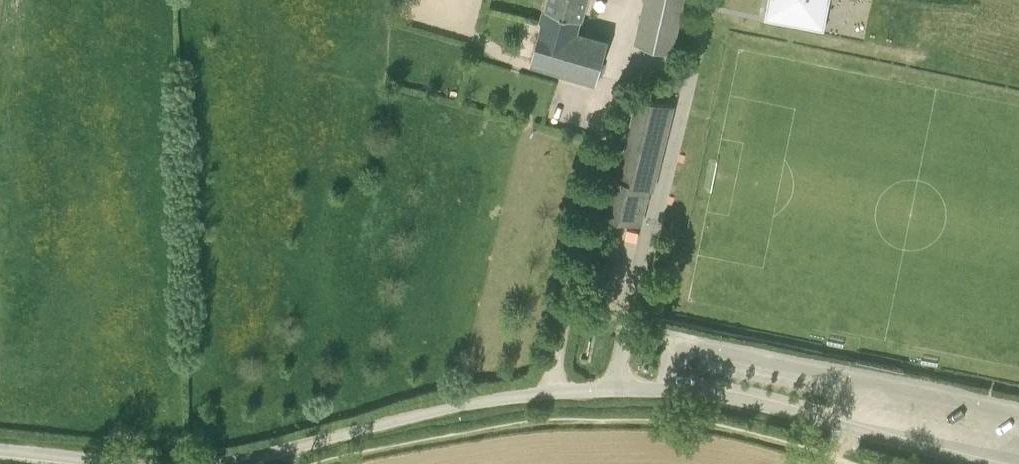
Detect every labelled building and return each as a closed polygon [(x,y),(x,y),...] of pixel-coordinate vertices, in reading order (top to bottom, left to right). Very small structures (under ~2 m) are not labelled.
[(585,0),(546,0),(528,59),(596,79),(608,39),(576,30),(585,0)] [(683,0),(646,0),(636,41),(687,53),(696,12),(681,8),(683,0)] [(767,17),(823,27),(828,0),(770,0),(767,17)] [(613,178),(609,195),(604,215),(641,223),(650,188),(654,189),(674,105),(637,96),(617,179),(613,178)]
